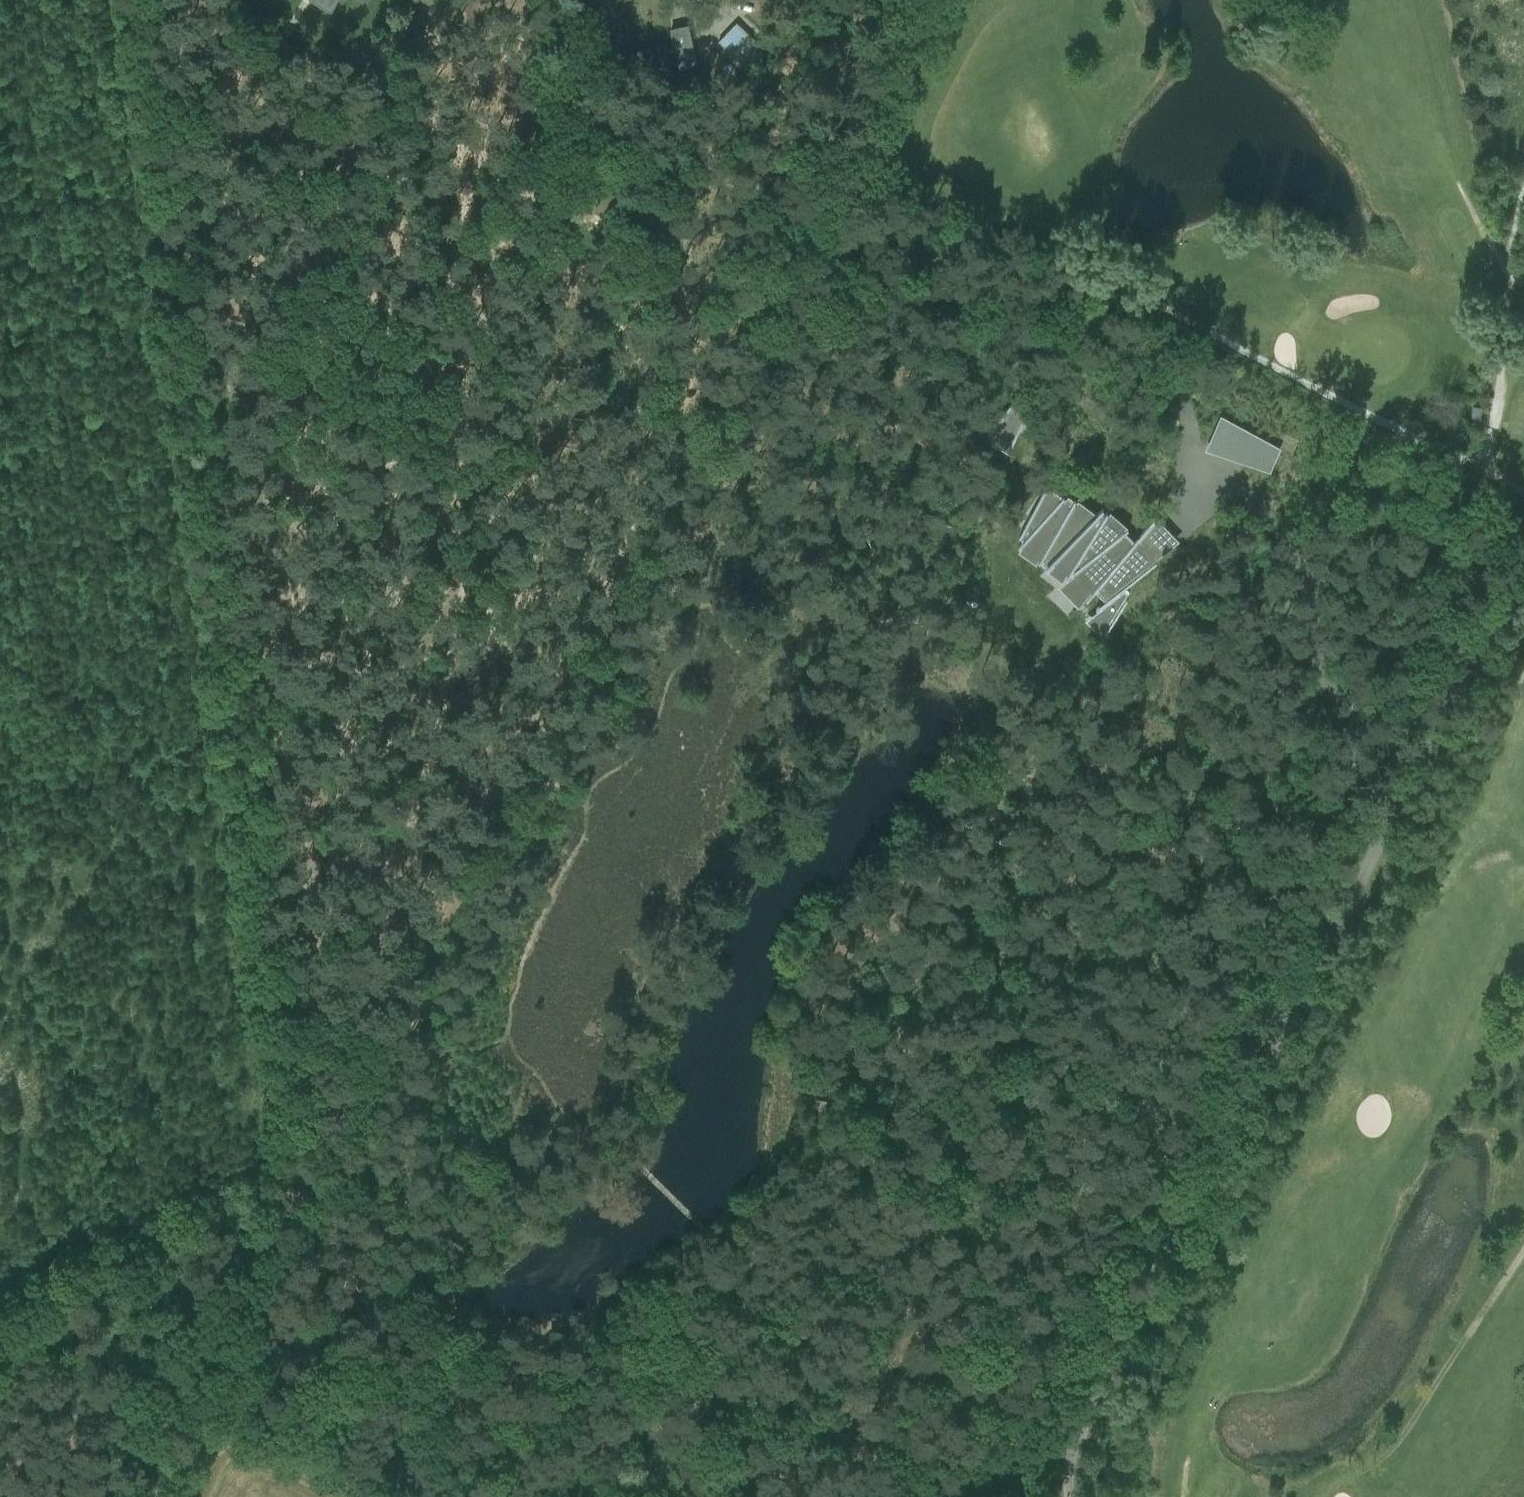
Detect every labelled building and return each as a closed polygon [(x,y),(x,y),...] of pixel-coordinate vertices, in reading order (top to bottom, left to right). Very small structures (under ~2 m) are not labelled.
[(312,2),(331,13),(339,0),(313,0),(312,2)] [(719,42),(745,66),(763,47),(736,23),(719,42)] [(670,29),(678,69),(697,65),(688,25),(670,29)] [(610,183),(594,212),(613,222),(629,193),(610,183)] [(1023,388),(988,433),(989,434),(989,433),(990,432),(991,433),(1009,444),(1010,445),(1010,446),(1010,447),(1011,447),(1035,396),(1034,395),(1033,396),(1032,396),(1025,391),(1024,390),(1025,389),(1023,388)] [(1217,449),(1217,450),(1249,464),(1250,461),(1251,460),(1252,460),(1266,467),(1275,447),(1227,426),(1227,427),(1228,428),(1229,428),(1229,429),(1220,450),(1217,449)] [(1024,540),(1018,548),(1019,549),(1020,547),(1021,547),(1022,547),(1024,549),(1034,556),(1039,559),(1039,560),(1038,563),(1040,563),(1041,560),(1042,559),(1043,560),(1045,561),(1048,564),(1049,564),(1047,566),(1045,567),(1047,569),(1053,562),(1054,563),(1063,570),(1067,573),(1068,573),(1066,576),(1065,577),(1067,578),(1069,575),(1070,576),(1073,574),(1073,573),(1074,574),(1089,590),(1091,592),(1092,593),(1091,594),(1092,595),(1096,590),(1097,589),(1098,589),(1102,593),(1102,594),(1105,597),(1112,589),(1114,588),(1114,589),(1115,590),(1122,583),(1120,581),(1121,580),(1125,577),(1126,576),(1127,578),(1129,576),(1137,570),(1135,568),(1137,566),(1138,567),(1154,551),(1146,543),(1146,544),(1146,545),(1143,548),(1139,543),(1138,542),(1137,541),(1138,540),(1137,539),(1135,541),(1132,545),(1131,544),(1125,539),(1124,537),(1123,536),(1122,535),(1127,531),(1128,530),(1127,529),(1125,530),(1124,531),(1124,530),(1108,516),(1107,515),(1107,514),(1107,513),(1106,512),(1105,513),(1105,514),(1103,512),(1102,511),(1103,510),(1102,509),(1101,510),(1094,517),(1093,516),(1076,503),(1075,503),(1075,502),(1075,501),(1074,500),(1072,504),(1070,507),(1069,507),(1066,505),(1062,502),(1061,501),(1062,501),(1064,498),(1063,497),(1062,498),(1060,500),(1059,500),(1058,499),(1047,491),(1046,491),(1046,490),(1047,489),(1045,488),(1019,538),(1020,539),(1021,538),(1023,539),(1024,540)]
